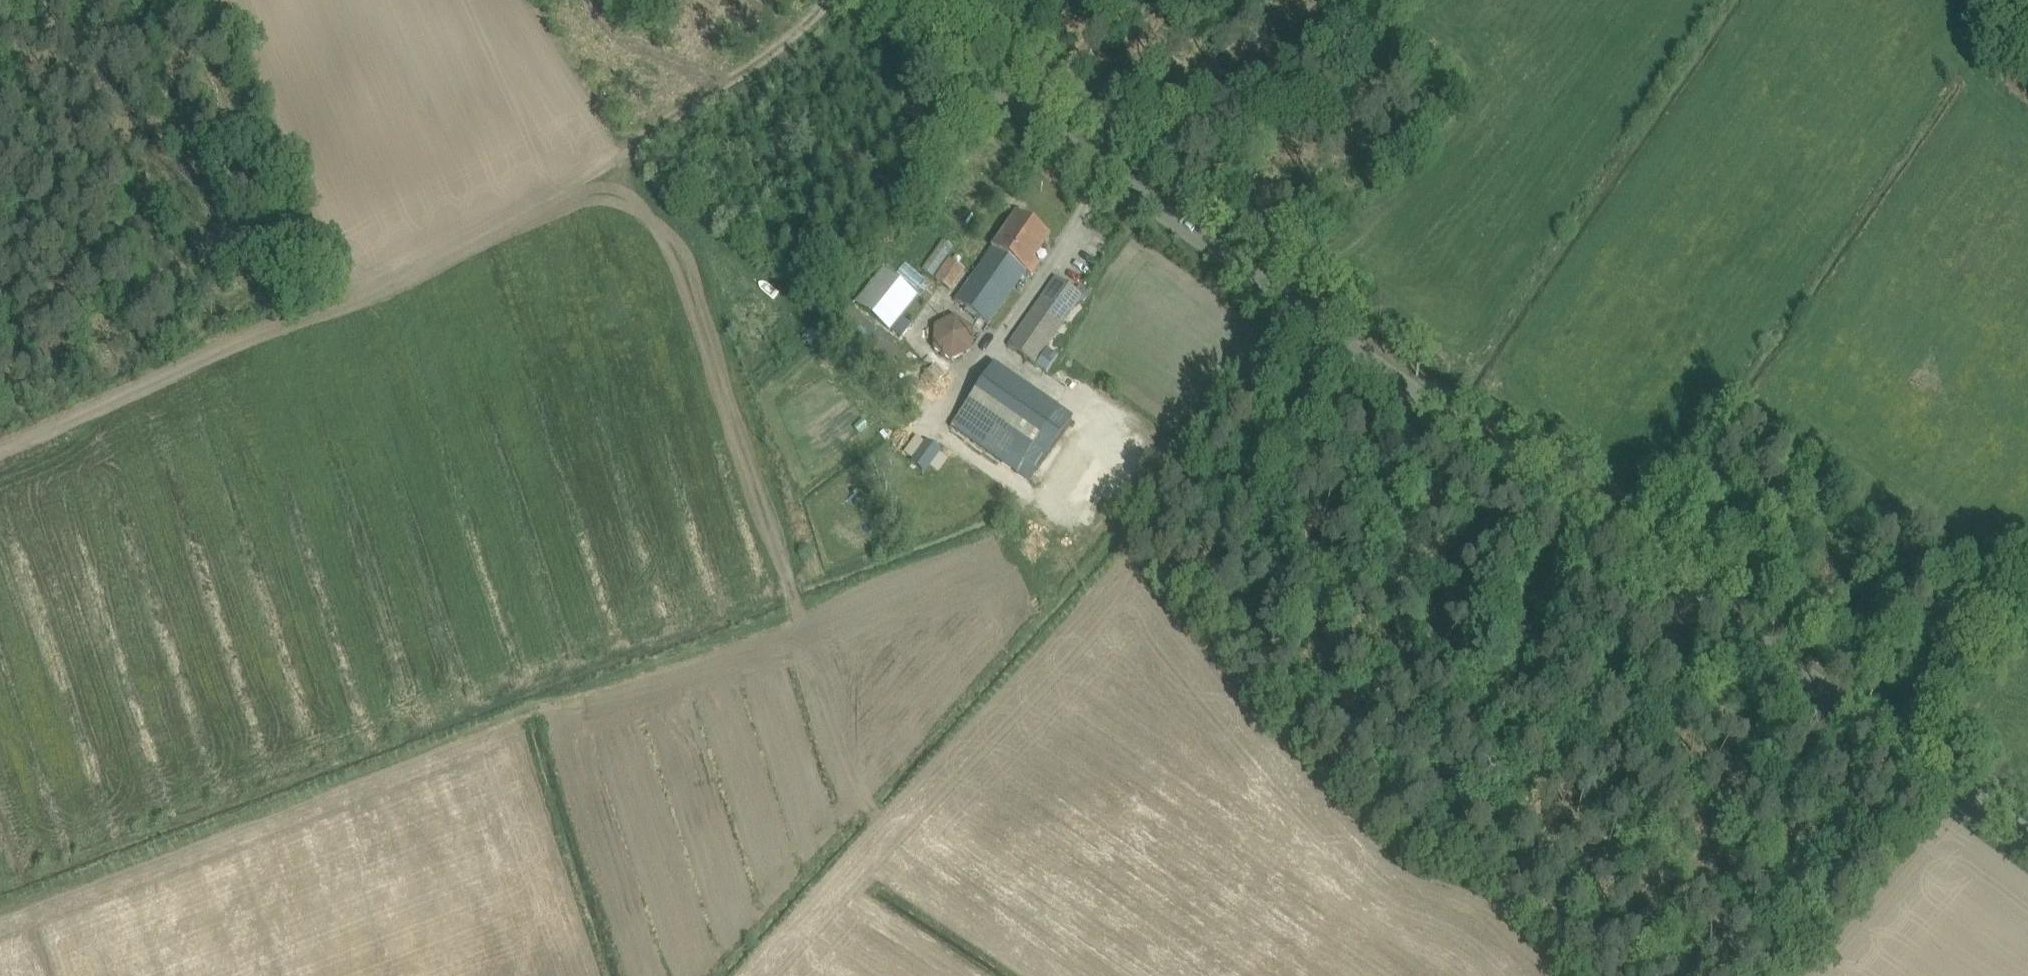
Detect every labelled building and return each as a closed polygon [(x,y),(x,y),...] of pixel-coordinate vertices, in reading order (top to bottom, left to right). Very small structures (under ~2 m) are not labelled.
[(1016,214),(1005,231),(955,301),(989,324),(1049,238),(1016,214)] [(949,259),(935,280),(950,291),(964,270),(949,259)] [(1056,277),(1044,293),(1007,346),(1034,366),(1046,349),(1083,296),(1056,277)] [(955,316),(934,326),(933,349),(951,362),(972,351),(972,329),(955,316)] [(1046,349),(1034,366),(1045,373),(1057,356),(1046,349)] [(1010,468),(1054,410),(989,361),(945,419),(1010,468)]
